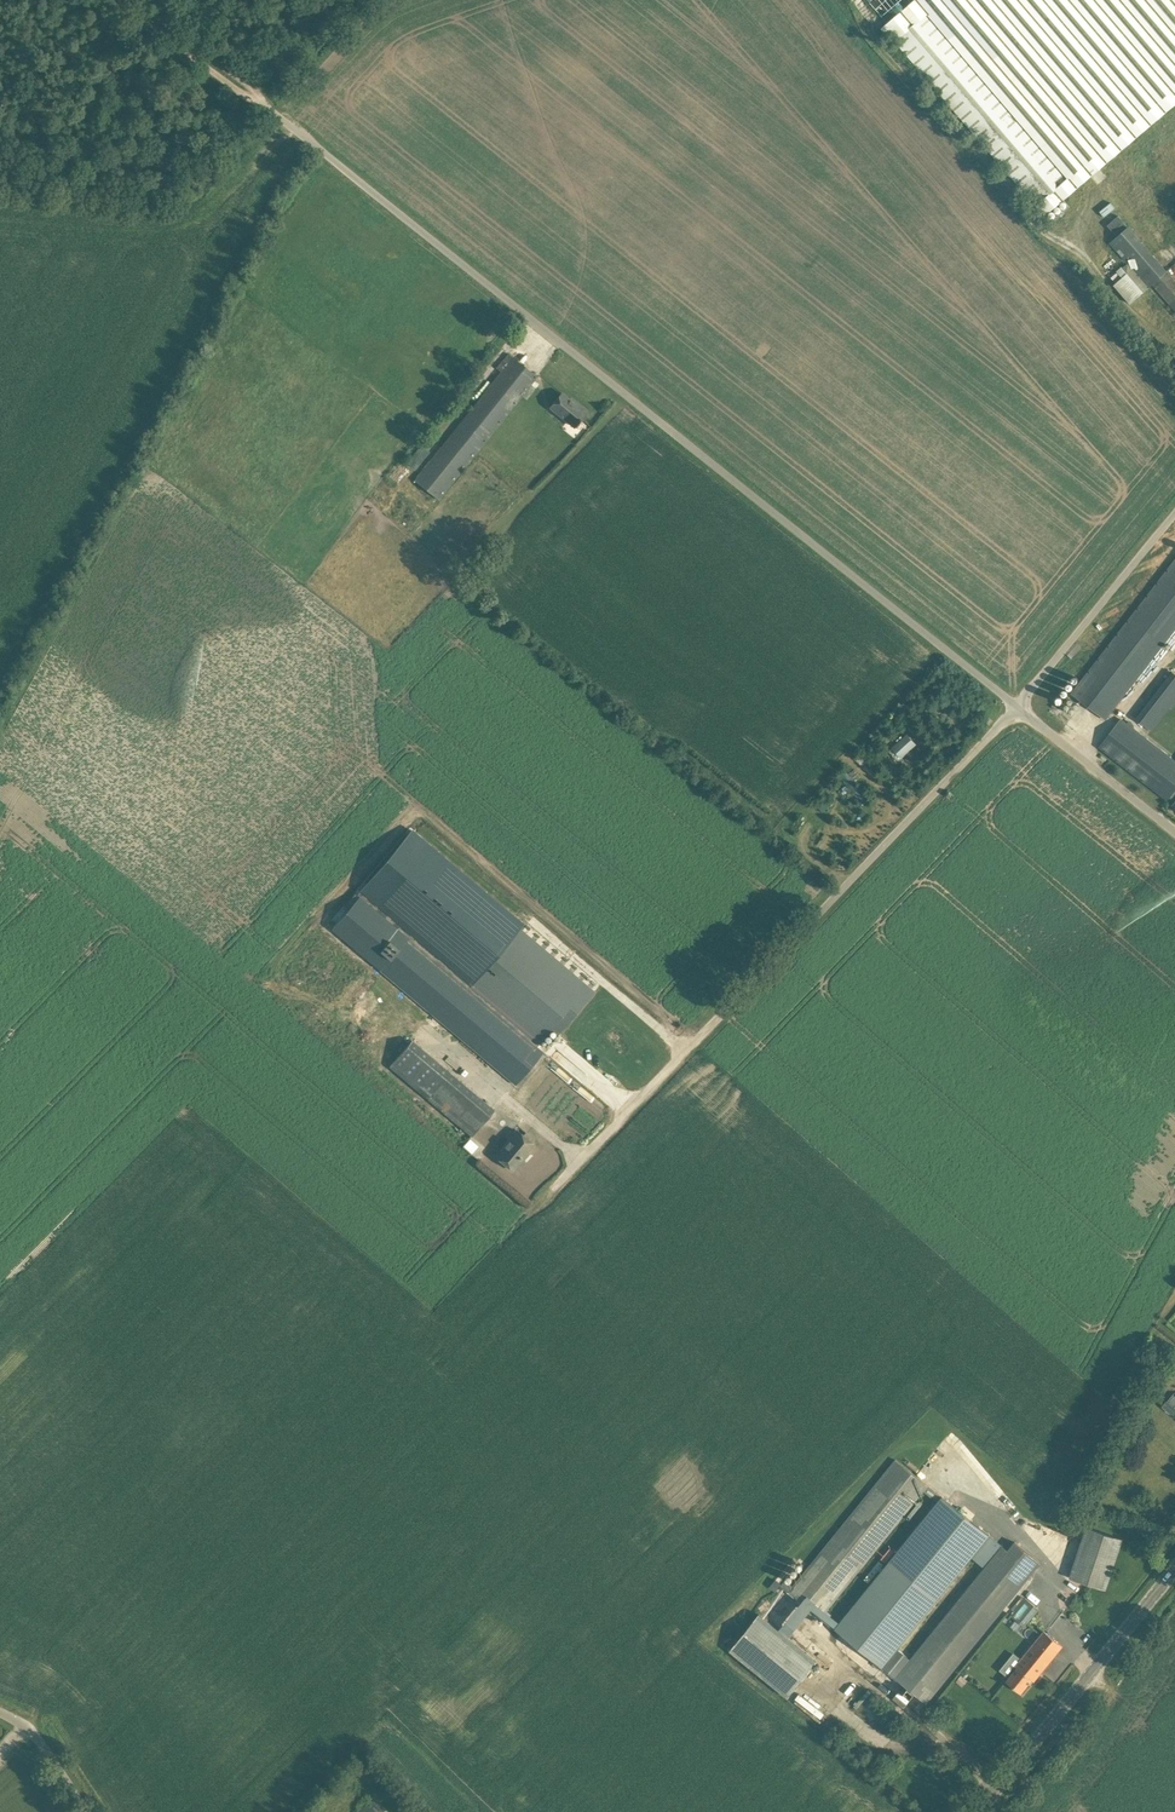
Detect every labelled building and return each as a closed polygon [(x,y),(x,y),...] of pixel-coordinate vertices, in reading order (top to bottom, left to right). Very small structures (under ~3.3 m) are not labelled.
[(915,1),(881,28),(1051,222),(1069,206),(1063,199),(1174,104),(1174,0),(914,0),(915,1)] [(1104,217),(1114,208),(1108,202),(1098,210),(1104,217)] [(1109,279),(1129,303),(1133,300),(1148,287),(1152,284),(1174,310),(1174,280),(1167,271),(1166,271),(1129,228),(1118,238),(1114,241),(1111,244),(1127,263),(1112,277),(1109,279)] [(414,480),(439,499),(537,376),(513,357),(414,480)] [(550,407),(574,426),(587,410),(577,402),(575,404),(562,392),(550,407)] [(1070,696),(1106,722),(1174,624),(1174,549),(1070,696)] [(1152,735),(1174,707),(1174,677),(1172,674),(1134,721),(1152,735)] [(1168,775),(1174,766),(1121,725),(1102,749),(1167,800),(1169,797),(1174,801),(1174,781),(1168,775)] [(907,734),(892,748),(901,757),(916,744),(907,734)] [(359,896),(332,928),(380,969),(516,1084),(543,1052),(536,1045),(551,1028),(558,1034),(559,1034),(595,991),(519,927),(523,923),(414,831),(362,892),(360,890),(357,894),(359,896)] [(412,1040),(390,1065),(427,1098),(472,1135),(494,1109),(449,1071),(412,1040)] [(444,1055),(439,1060),(457,1078),(461,1074),(444,1055)] [(495,1155),(513,1170),(523,1158),(521,1156),(532,1143),(517,1130),(495,1155)] [(1162,1407),(1169,1413),(1170,1412),(1174,1407),(1174,1406),(1174,1393),(1167,1401),(1162,1407)] [(788,1590),(821,1617),(928,1486),(895,1459),(788,1590)] [(827,1610),(821,1617),(882,1666),(972,1557),(990,1536),(981,1528),(951,1503),(928,1486),(924,1491),(937,1502),(840,1620),(827,1610)] [(1059,1522),(1078,1529),(1081,1520),(1063,1513),(1059,1522)] [(1106,1589),(1122,1539),(1087,1527),(1070,1578),(1106,1589)] [(990,1536),(972,1557),(986,1568),(1004,1547),(990,1536)] [(986,1568),(896,1678),(926,1702),(1041,1562),(1014,1541),(1007,1550),(1004,1547),(986,1568)] [(1011,1615),(1024,1626),(1039,1608),(1026,1598),(1011,1615)] [(728,1654),(786,1700),(816,1664),(758,1616),(728,1654)] [(1014,1653),(1001,1669),(1010,1677),(1007,1681),(1021,1693),(1032,1679),(1034,1681),(1063,1645),(1045,1631),(1021,1659),(1014,1653)] [(374,1797),(359,1811),(389,1811),(374,1797)]
